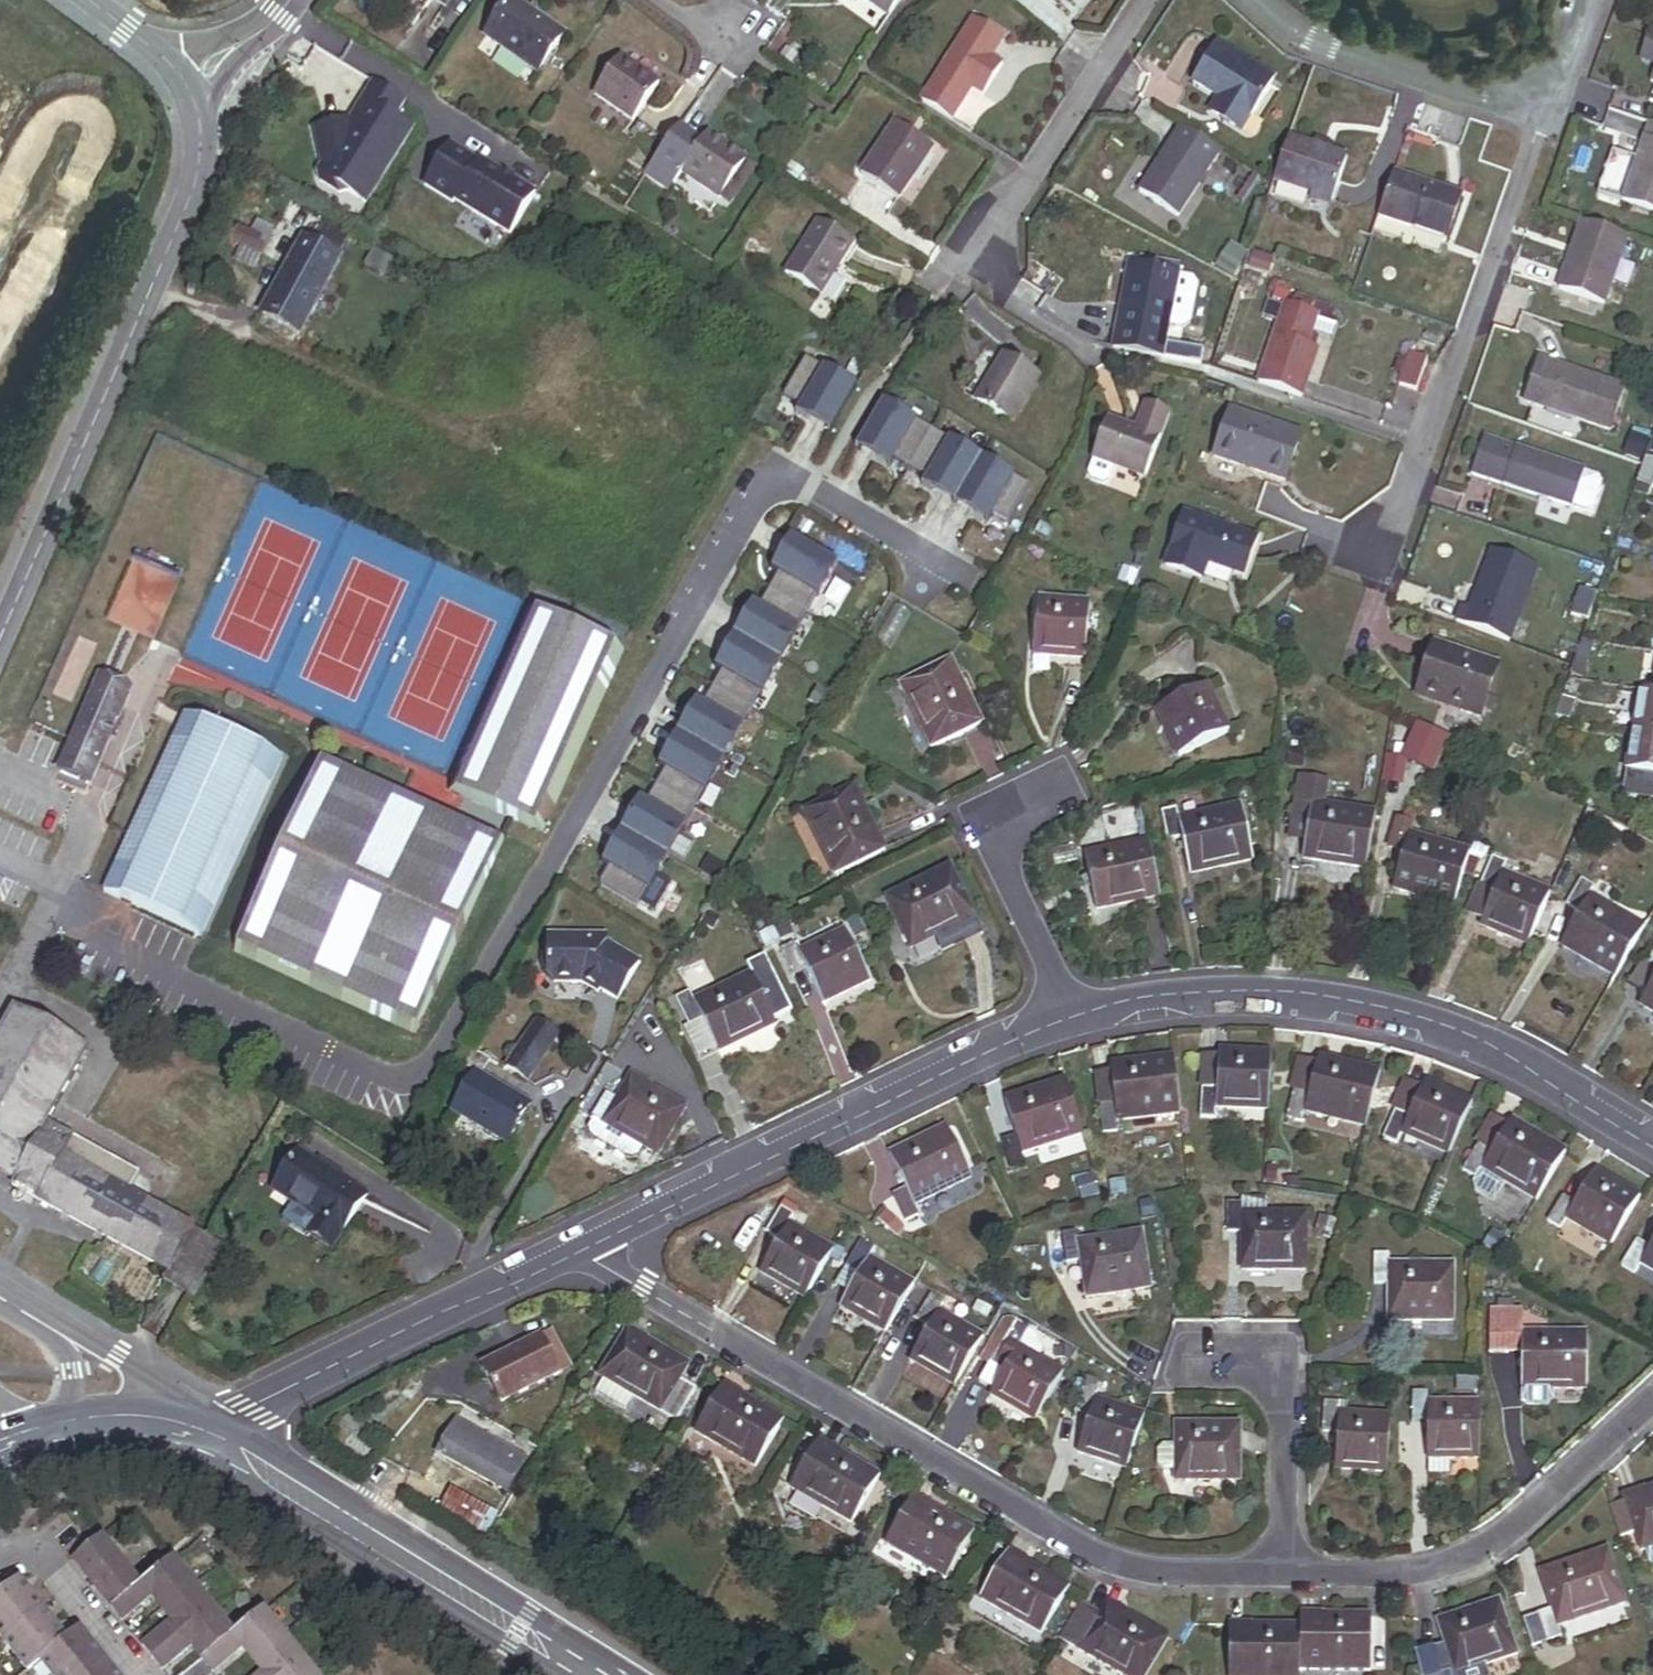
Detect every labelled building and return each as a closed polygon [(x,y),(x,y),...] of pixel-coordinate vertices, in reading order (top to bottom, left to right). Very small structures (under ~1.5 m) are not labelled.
[(444,8),(450,0),(431,0),(444,8)] [(902,0),(862,0),(889,19),(902,0)] [(994,0),(988,0),(982,7),(989,14),(998,3),(994,0)] [(511,2),(486,39),(536,74),(562,37),(511,2)] [(971,23),(920,102),(951,122),(971,91),(982,98),(1001,68),(990,61),(1002,43),(971,23)] [(1643,64),(1652,68),(1652,36),(1643,64)] [(1272,82),(1215,46),(1192,82),(1221,101),(1211,117),(1239,134),(1272,82)] [(658,86),(620,60),(594,97),(632,124),(658,86)] [(349,123),(310,130),(318,180),(338,189),(366,203),(413,130),(399,118),(404,102),(389,94),(374,85),(349,123)] [(1652,124),(1644,144),(1635,141),(1629,143),(1624,157),(1620,159),(1607,197),(1652,214),(1652,125),(1652,124)] [(894,127),(862,176),(898,200),(930,151),(894,127)] [(679,129),(645,177),(668,194),(682,175),(719,201),(746,162),(718,143),(712,152),(700,144),(679,129)] [(1177,219),(1219,154),(1181,129),(1139,194),(1177,219)] [(700,144),(712,152),(718,143),(707,135),(700,144)] [(1287,140),(1273,183),(1311,196),(1332,202),(1346,160),(1330,154),(1332,147),(1314,141),(1312,148),(1287,140)] [(512,236),(536,195),(512,181),(510,184),(500,178),(501,175),(478,161),(476,164),(447,147),(423,188),(452,205),(453,202),(512,236)] [(755,169),(746,162),(719,201),(728,208),(755,169)] [(804,175),(788,166),(782,174),(798,184),(804,175)] [(1392,174),(1378,216),(1445,239),(1459,197),(1392,174)] [(512,181),(501,175),(500,178),(510,184),(512,181)] [(1332,202),(1311,196),(1310,201),(1330,208),(1332,202)] [(234,256),(252,266),(271,229),(257,221),(252,232),(236,223),(227,239),(239,246),(234,256)] [(1602,305),(1625,239),(1582,224),(1559,290),(1602,305)] [(819,225),(787,277),(818,296),(850,245),(819,225)] [(313,246),(302,240),(262,316),(298,335),(348,242),(322,228),(313,246)] [(384,275),(391,262),(373,252),(366,265),(384,275)] [(1130,298),(1135,266),(1130,265),(1124,297),(1130,298)] [(1163,360),(1169,327),(1183,329),(1191,324),(1197,286),(1192,278),(1178,276),(1178,274),(1135,266),(1130,298),(1124,297),(1115,351),(1163,360)] [(1286,305),(1259,384),(1300,398),(1317,350),(1307,346),(1317,316),(1310,313),(1314,303),(1296,297),(1292,307),(1286,305)] [(977,404),(1009,423),(1036,379),(1004,359),(977,404)] [(1424,365),(1407,359),(1397,388),(1414,394),(1424,365)] [(1608,431),(1622,391),(1553,365),(1539,402),(1552,407),(1551,408),(1582,419),(1581,422),(1608,431)] [(820,368),(798,410),(822,428),(850,387),(820,368)] [(883,403),(861,441),(886,463),(910,421),(883,403)] [(1108,422),(1094,460),(1114,468),(1142,478),(1166,414),(1146,406),(1136,432),(1108,422)] [(1300,437),(1231,413),(1215,459),(1284,483),(1300,437)] [(682,432),(672,426),(662,441),(672,447),(682,432)] [(1583,472),(1483,439),(1471,476),(1571,508),(1583,472)] [(948,441),(926,480),(955,499),(986,521),(1011,474),(978,460),(948,441)] [(1114,468),(1094,460),(1088,475),(1091,482),(1103,486),(1108,483),(1114,468)] [(1652,483),(1652,461),(1644,460),(1635,485),(1650,490),(1652,483)] [(1590,510),(1601,478),(1583,472),(1573,504),(1590,510)] [(1650,490),(1635,485),(1632,495),(1647,500),(1650,490)] [(1255,542),(1184,516),(1166,565),(1203,578),(1208,564),(1242,577),(1255,542)] [(791,538),(600,882),(638,902),(833,566),(791,538)] [(1456,625),(1505,644),(1535,570),(1492,553),(1470,611),(1463,608),(1456,625)] [(1587,623),(1595,598),(1578,592),(1570,617),(1587,623)] [(1089,605),(1037,601),(1033,655),(1085,659),(1089,605)] [(624,652),(531,611),(454,788),(547,829),(624,652)] [(1593,648),(1582,643),(1570,676),(1581,680),(1593,648)] [(1497,667),(1435,645),(1418,692),(1461,707),(1459,713),(1479,720),(1497,667)] [(979,725),(949,663),(900,687),(931,749),(979,725)] [(89,788),(127,697),(98,685),(60,775),(89,788)] [(1178,758),(1228,734),(1206,688),(1184,698),(1173,703),(1155,712),(1178,758)] [(1169,696),(1173,703),(1184,698),(1181,690),(1169,696)] [(1638,691),(1631,731),(1652,735),(1652,694),(1638,691)] [(1461,707),(1418,692),(1417,698),(1459,713),(1461,707)] [(1562,708),(1560,719),(1569,721),(1571,710),(1562,708)] [(281,759),(184,716),(104,894),(201,938),(281,759)] [(1446,740),(1418,727),(1405,755),(1432,768),(1446,740)] [(1631,731),(1621,791),(1652,796),(1652,735),(1631,731)] [(509,833),(325,752),(235,957),(419,1038),(509,833)] [(1301,860),(1363,870),(1373,815),(1324,807),(1328,784),(1301,780),(1294,821),(1307,823),(1305,839),(1301,860)] [(883,850),(854,790),(804,814),(833,875),(883,850)] [(1189,874),(1251,861),(1240,808),(1179,820),(1177,810),(1162,813),(1168,843),(1182,840),(1189,874)] [(1392,889),(1454,908),(1470,854),(1409,836),(1412,825),(1397,820),(1388,849),(1402,854),(1392,889)] [(1307,823),(1294,821),(1291,837),(1305,839),(1307,823)] [(1619,837),(1608,830),(1603,838),(1614,844),(1619,837)] [(1158,900),(1148,846),(1086,857),(1096,911),(1158,900)] [(1480,927),(1527,948),(1550,896),(1502,875),(1506,865),(1493,859),(1480,887),(1494,894),(1482,922),(1480,927)] [(949,870),(887,900),(911,949),(973,919),(949,870)] [(1560,947),(1616,978),(1643,929),(1589,898),(1594,889),(1580,881),(1566,907),(1579,914),(1560,947)] [(1482,922),(1494,894),(1480,887),(1478,886),(1466,915),(1482,922)] [(792,936),(787,926),(774,931),(779,942),(792,936)] [(822,1005),(869,982),(844,932),(798,955),(793,945),(780,952),(792,977),(805,971),(822,1005)] [(606,937),(548,936),(547,977),(554,985),(580,986),(597,996),(598,993),(616,1003),(639,963),(606,944),(606,937)] [(1652,984),(1652,971),(1647,967),(1641,964),(1627,987),(1645,997),(1652,984)] [(717,1054),(776,1026),(751,975),(693,1004),(688,995),(675,1001),(688,1028),(701,1021),(717,1054)] [(1652,1016),(1652,984),(1645,997),(1639,1008),(1652,1016)] [(16,1007),(8,1021),(83,1063),(91,1050),(16,1007)] [(168,1277),(163,1285),(192,1302),(222,1249),(129,1197),(142,1174),(50,1122),(83,1063),(8,1021),(0,1035),(0,1170),(17,1180),(13,1188),(168,1277)] [(717,1054),(701,1021),(688,1028),(682,1031),(698,1064),(717,1054)] [(526,1081),(556,1037),(536,1024),(506,1068),(526,1081)] [(476,1075),(485,1060),(463,1047),(454,1062),(476,1075)] [(1269,1055),(1218,1052),(1218,1058),(1216,1089),(1201,1088),(1199,1118),(1213,1119),(1214,1106),(1266,1110),(1269,1055)] [(1216,1089),(1218,1058),(1202,1057),(1200,1088),(1201,1088),(1216,1089)] [(1364,1127),(1379,1073),(1318,1057),(1316,1064),(1308,1095),(1295,1092),(1287,1119),(1300,1122),(1303,1110),(1364,1127)] [(1178,1114),(1173,1059),(1109,1065),(1110,1072),(1113,1104),(1099,1106),(1102,1134),(1115,1132),(1114,1120),(1138,1118),(1178,1114)] [(1316,1064),(1301,1060),(1293,1091),(1295,1092),(1308,1095),(1316,1064)] [(1113,1104),(1110,1072),(1095,1073),(1099,1106),(1113,1104)] [(527,1105),(476,1075),(453,1114),(504,1145),(527,1105)] [(593,1120),(643,1149),(656,1156),(684,1108),(630,1077),(616,1102),(607,1097),(593,1120)] [(1082,1135),(1065,1081),(1004,1101),(1005,1106),(1015,1138),(1000,1142),(1009,1170),(1023,1165),(1020,1155),(1082,1135)] [(1407,1119),(1421,1089),(1406,1082),(1392,1112),(1394,1113),(1407,1119)] [(1447,1155),(1470,1105),(1424,1084),(1421,1089),(1407,1119),(1394,1113),(1382,1139),(1395,1145),(1401,1134),(1447,1155)] [(1015,1138),(1005,1106),(990,1111),(1000,1142),(1015,1138)] [(1477,1146),(1490,1154),(1508,1126),(1493,1117),(1475,1145),(1477,1146)] [(1138,1118),(1114,1120),(1115,1132),(1139,1130),(1138,1118)] [(636,1159),(643,1149),(593,1120),(592,1119),(588,1130),(589,1136),(593,1141),(624,1159),(632,1160),(636,1159)] [(1535,1203),(1565,1155),(1510,1121),(1508,1126),(1490,1154),(1477,1146),(1461,1171),(1474,1179),(1481,1169),(1535,1203)] [(945,1130),(888,1157),(904,1191),(891,1197),(903,1223),(917,1216),(912,1206),(968,1179),(945,1130)] [(298,1155),(274,1194),(318,1222),(341,1237),(366,1198),(298,1155)] [(1609,1246),(1638,1199),(1595,1172),(1575,1205),(1562,1198),(1547,1222),(1560,1230),(1566,1220),(1609,1246)] [(1265,1200),(1243,1200),(1243,1203),(1242,1214),(1265,1215),(1265,1200)] [(1242,1234),(1242,1270),(1304,1271),(1305,1215),(1265,1215),(1242,1214),(1243,1203),(1227,1203),(1227,1234),(1242,1234)] [(803,1300),(831,1252),(787,1226),(792,1217),(779,1210),(764,1234),(778,1242),(759,1274),(803,1300)] [(898,1230),(892,1215),(882,1219),(889,1234),(898,1230)] [(1334,1223),(1319,1218),(1315,1231),(1330,1236),(1334,1223)] [(334,1248),(341,1237),(318,1222),(311,1234),(334,1248)] [(1078,1263),(1083,1298),(1149,1289),(1142,1236),(1076,1245),(1074,1234),(1061,1236),(1065,1264),(1078,1263)] [(1649,1250),(1636,1242),(1622,1267),(1634,1274),(1640,1264),(1652,1272),(1652,1243),(1649,1250)] [(884,1334),(912,1287),(867,1261),(872,1251),(859,1244),(845,1269),(858,1276),(847,1295),(840,1307),(884,1334)] [(1373,1286),(1386,1286),(1386,1321),(1454,1322),(1454,1267),(1387,1267),(1387,1256),(1374,1256),(1373,1286)] [(1478,1259),(1466,1259),(1465,1276),(1477,1277),(1478,1259)] [(858,1276),(845,1269),(834,1288),(847,1295),(858,1276)] [(1483,1270),(1481,1278),(1495,1281),(1497,1273),(1483,1270)] [(953,1388),(981,1340),(936,1314),(942,1305),(929,1297),(915,1322),(928,1329),(909,1362),(953,1388)] [(990,1395),(1034,1421),(1062,1374),(1037,1361),(1041,1356),(1042,1352),(1039,1347),(1035,1340),(1033,1336),(1031,1335),(1008,1320),(1003,1321),(990,1343),(999,1349),(988,1368),(978,1362),(979,1382),(992,1391),(990,1395)] [(1522,1352),(1522,1389),(1584,1390),(1585,1334),(1522,1333),(1522,1323),(1484,1322),(1484,1352),(1522,1352)] [(688,1367),(625,1330),(598,1377),(603,1381),(596,1393),(627,1412),(634,1400),(676,1424),(695,1391),(679,1382),(688,1367)] [(564,1379),(544,1336),(537,1339),(484,1364),(504,1407),(564,1379)] [(999,1349),(990,1343),(978,1362),(988,1368),(999,1349)] [(1475,1381),(1456,1382),(1456,1394),(1475,1394),(1475,1381)] [(781,1422),(722,1387),(694,1434),(753,1469),(781,1422)] [(1125,1470),(1142,1417),(1094,1401),(1097,1391),(1084,1387),(1075,1415),(1088,1419),(1076,1454),(1125,1470)] [(1479,1460),(1479,1404),(1427,1404),(1427,1395),(1412,1394),(1412,1423),(1426,1423),(1426,1460),(1427,1460),(1427,1476),(1451,1477),(1452,1460),(1479,1460)] [(1347,1404),(1324,1403),(1322,1432),(1337,1433),(1334,1469),(1385,1473),(1390,1418),(1346,1415),(1347,1404)] [(526,1461),(456,1421),(441,1447),(447,1450),(442,1459),(506,1495),(526,1461)] [(1175,1474),(1175,1483),(1237,1483),(1237,1427),(1175,1427),(1175,1447),(1165,1447),(1159,1453),(1160,1468),(1164,1474),(1175,1474)] [(876,1478),(817,1444),(790,1491),(849,1525),(876,1478)] [(1623,1499),(1624,1503),(1635,1535),(1640,1552),(1645,1550),(1649,1564),(1652,1565),(1652,1489),(1623,1499)] [(492,1512),(454,1491),(443,1509),(481,1531),(492,1512)] [(972,1534),(913,1499),(886,1545),(945,1580),(972,1534)] [(1635,1535),(1624,1503),(1609,1507),(1620,1540),(1635,1535)] [(142,1586),(103,1538),(74,1561),(113,1609),(142,1586)] [(1605,1552),(1539,1574),(1551,1610),(1523,1620),(1533,1649),(1561,1639),(1557,1627),(1623,1604),(1605,1552)] [(1068,1589),(1008,1554),(981,1600),(1040,1635),(1068,1589)] [(163,1612),(195,1586),(175,1560),(142,1586),(113,1609),(123,1623),(153,1599),(163,1612)] [(9,1590),(0,1579),(0,1597),(9,1590)] [(44,1610),(21,1581),(9,1590),(0,1597),(0,1637),(4,1642),(44,1610)] [(215,1610),(195,1586),(163,1612),(172,1624),(143,1647),(153,1660),(215,1610)] [(1436,1622),(1449,1660),(1436,1665),(1439,1674),(1483,1674),(1481,1667),(1515,1656),(1496,1602),(1436,1622)] [(1104,1604),(1097,1616),(1081,1607),(1061,1642),(1117,1674),(1148,1674),(1168,1641),(1104,1604)] [(41,1662),(68,1640),(44,1610),(4,1642),(28,1672),(41,1662)] [(235,1635),(215,1610),(153,1660),(163,1672),(193,1648),(203,1660),(235,1635)] [(252,1662),(285,1636),(265,1611),(235,1635),(203,1660),(213,1674),(243,1650),(252,1662)] [(1298,1617),(1298,1628),(1297,1672),(1368,1672),(1369,1618),(1298,1617)] [(1297,1672),(1298,1628),(1230,1628),(1230,1674),(1297,1674),(1297,1672)] [(104,1660),(80,1630),(68,1640),(41,1662),(51,1674),(85,1674),(104,1660)] [(305,1662),(285,1636),(252,1662),(262,1674),(289,1674),(305,1662)] [(104,1660),(85,1674),(116,1674),(104,1660)] [(305,1662),(289,1674),(316,1674),(305,1662)]
